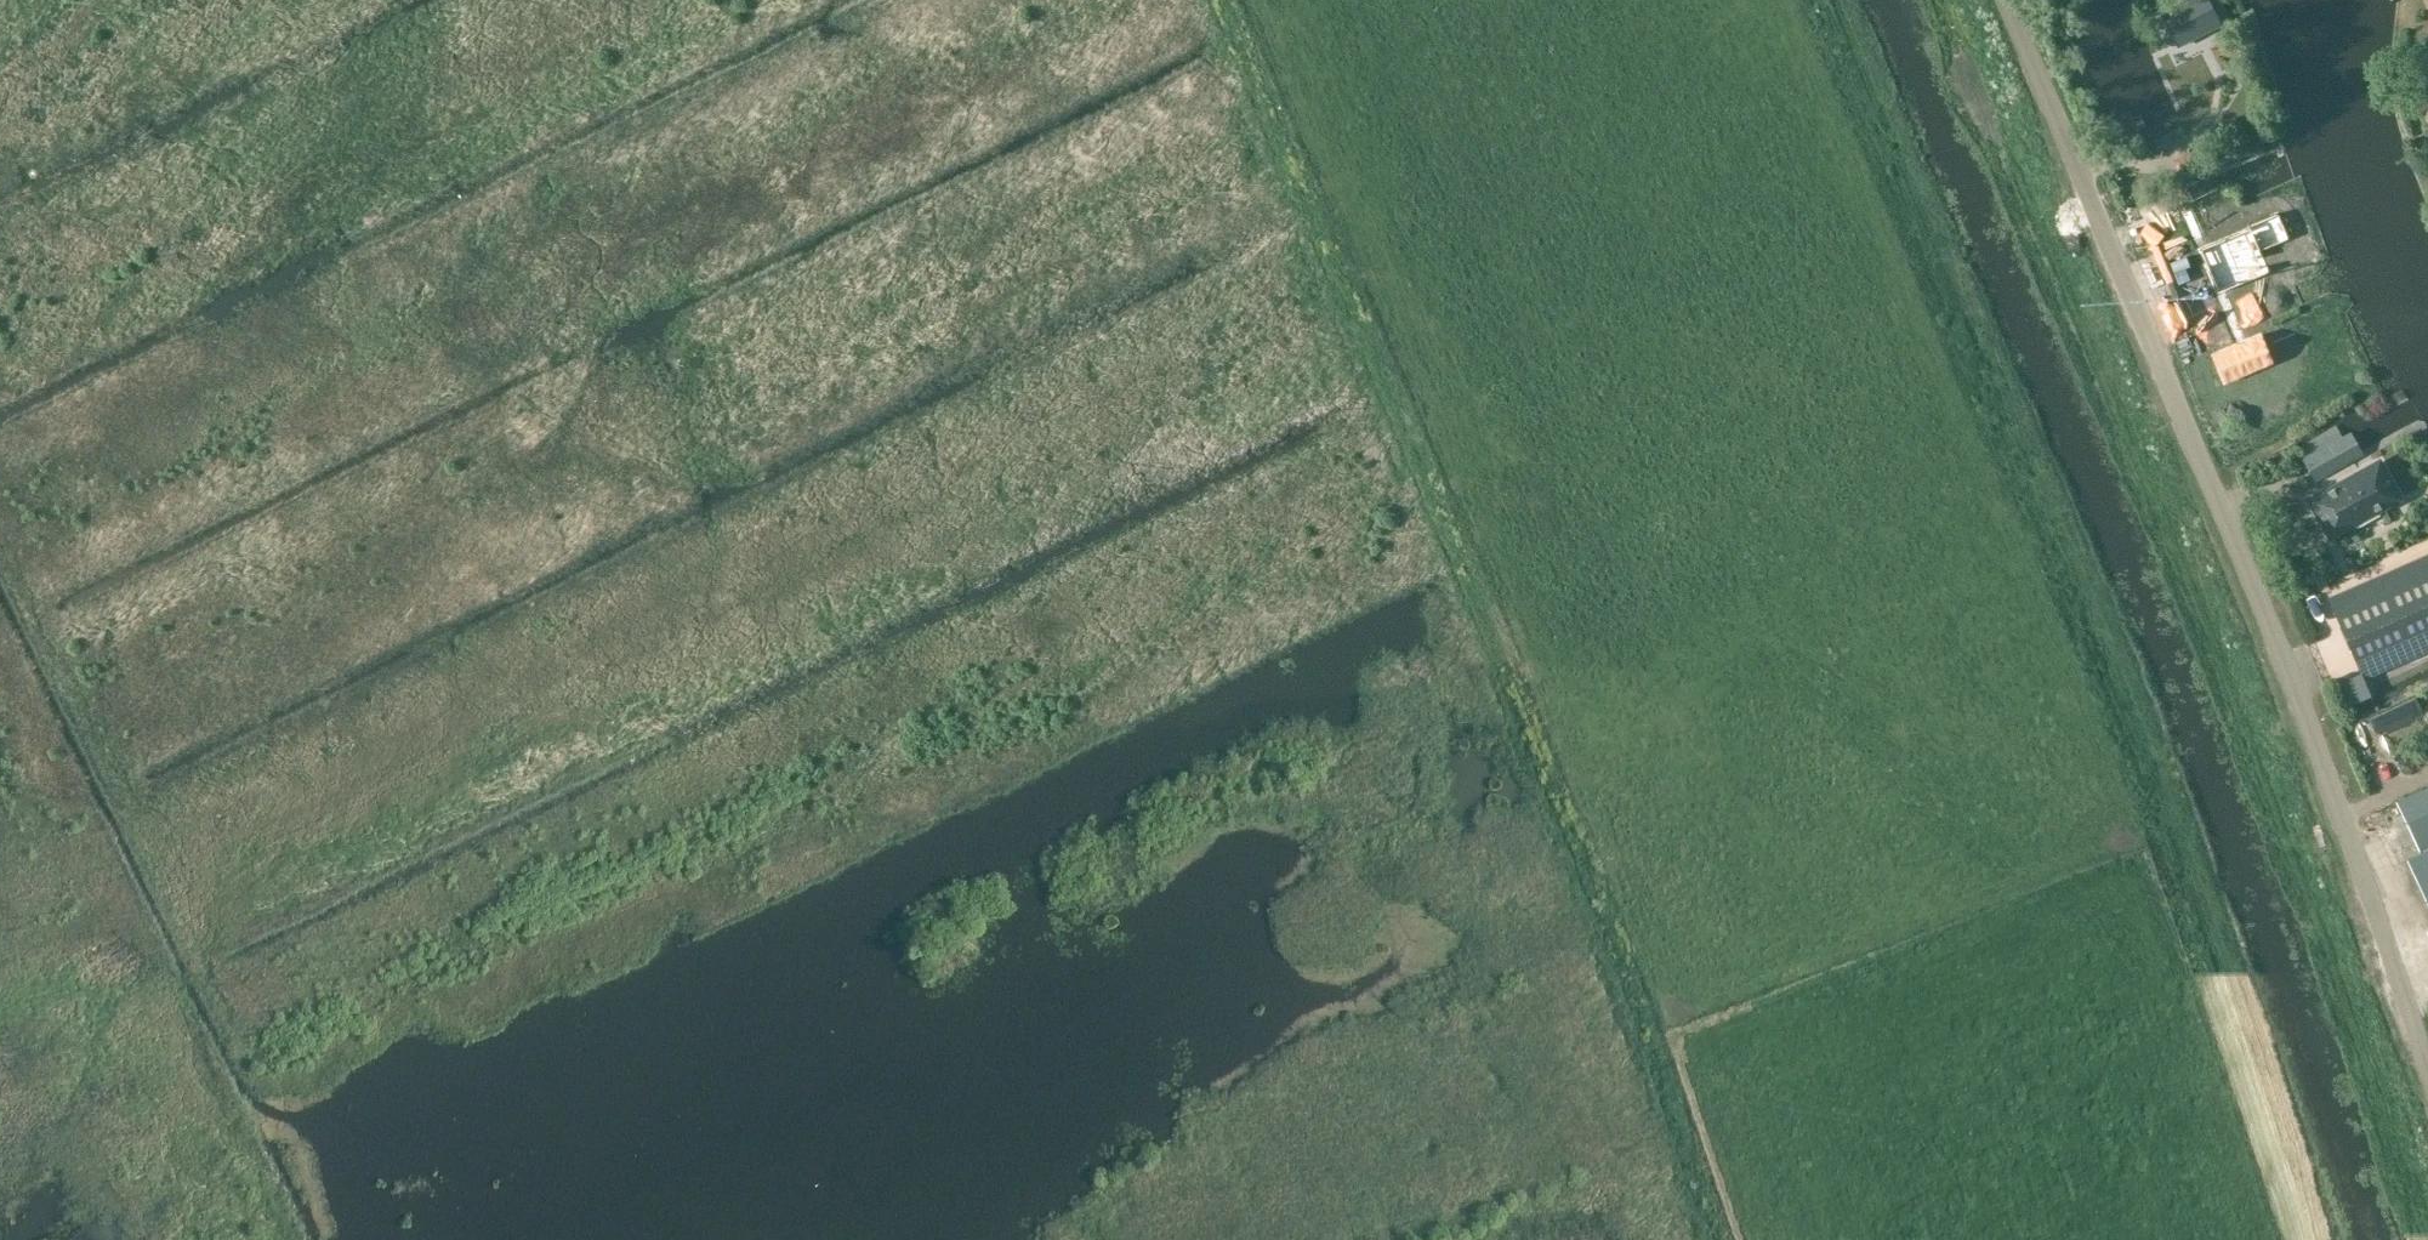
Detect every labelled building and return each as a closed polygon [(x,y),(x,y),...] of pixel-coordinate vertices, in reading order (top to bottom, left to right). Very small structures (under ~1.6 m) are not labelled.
[(2206,2),(2168,22),(2180,44),(2218,25),(2206,2)] [(2182,216),(2176,201),(2147,213),(2154,228),(2182,216)] [(2289,240),(2277,214),(2198,246),(2219,294),(2275,269),(2266,250),(2289,240)] [(2269,355),(2257,327),(2205,350),(2218,378),(2269,355)] [(2301,446),(2308,457),(2303,460),(2316,483),(2363,456),(2350,433),(2343,437),(2335,427),(2301,446)] [(2328,524),(2347,530),(2385,507),(2388,494),(2383,493),(2376,480),(2378,475),(2365,471),(2326,493),(2321,512),(2325,513),(2326,513),(2330,519),(2329,520),(2328,524)] [(2328,600),(2363,680),(2427,652),(2427,557),(2328,600)] [(2415,700),(2370,721),(2376,735),(2421,714),(2415,700)] [(2424,791),(2427,799),(2415,805),(2427,834),(2427,789),(2424,791)] [(2409,860),(2427,902),(2427,851),(2409,860)]
